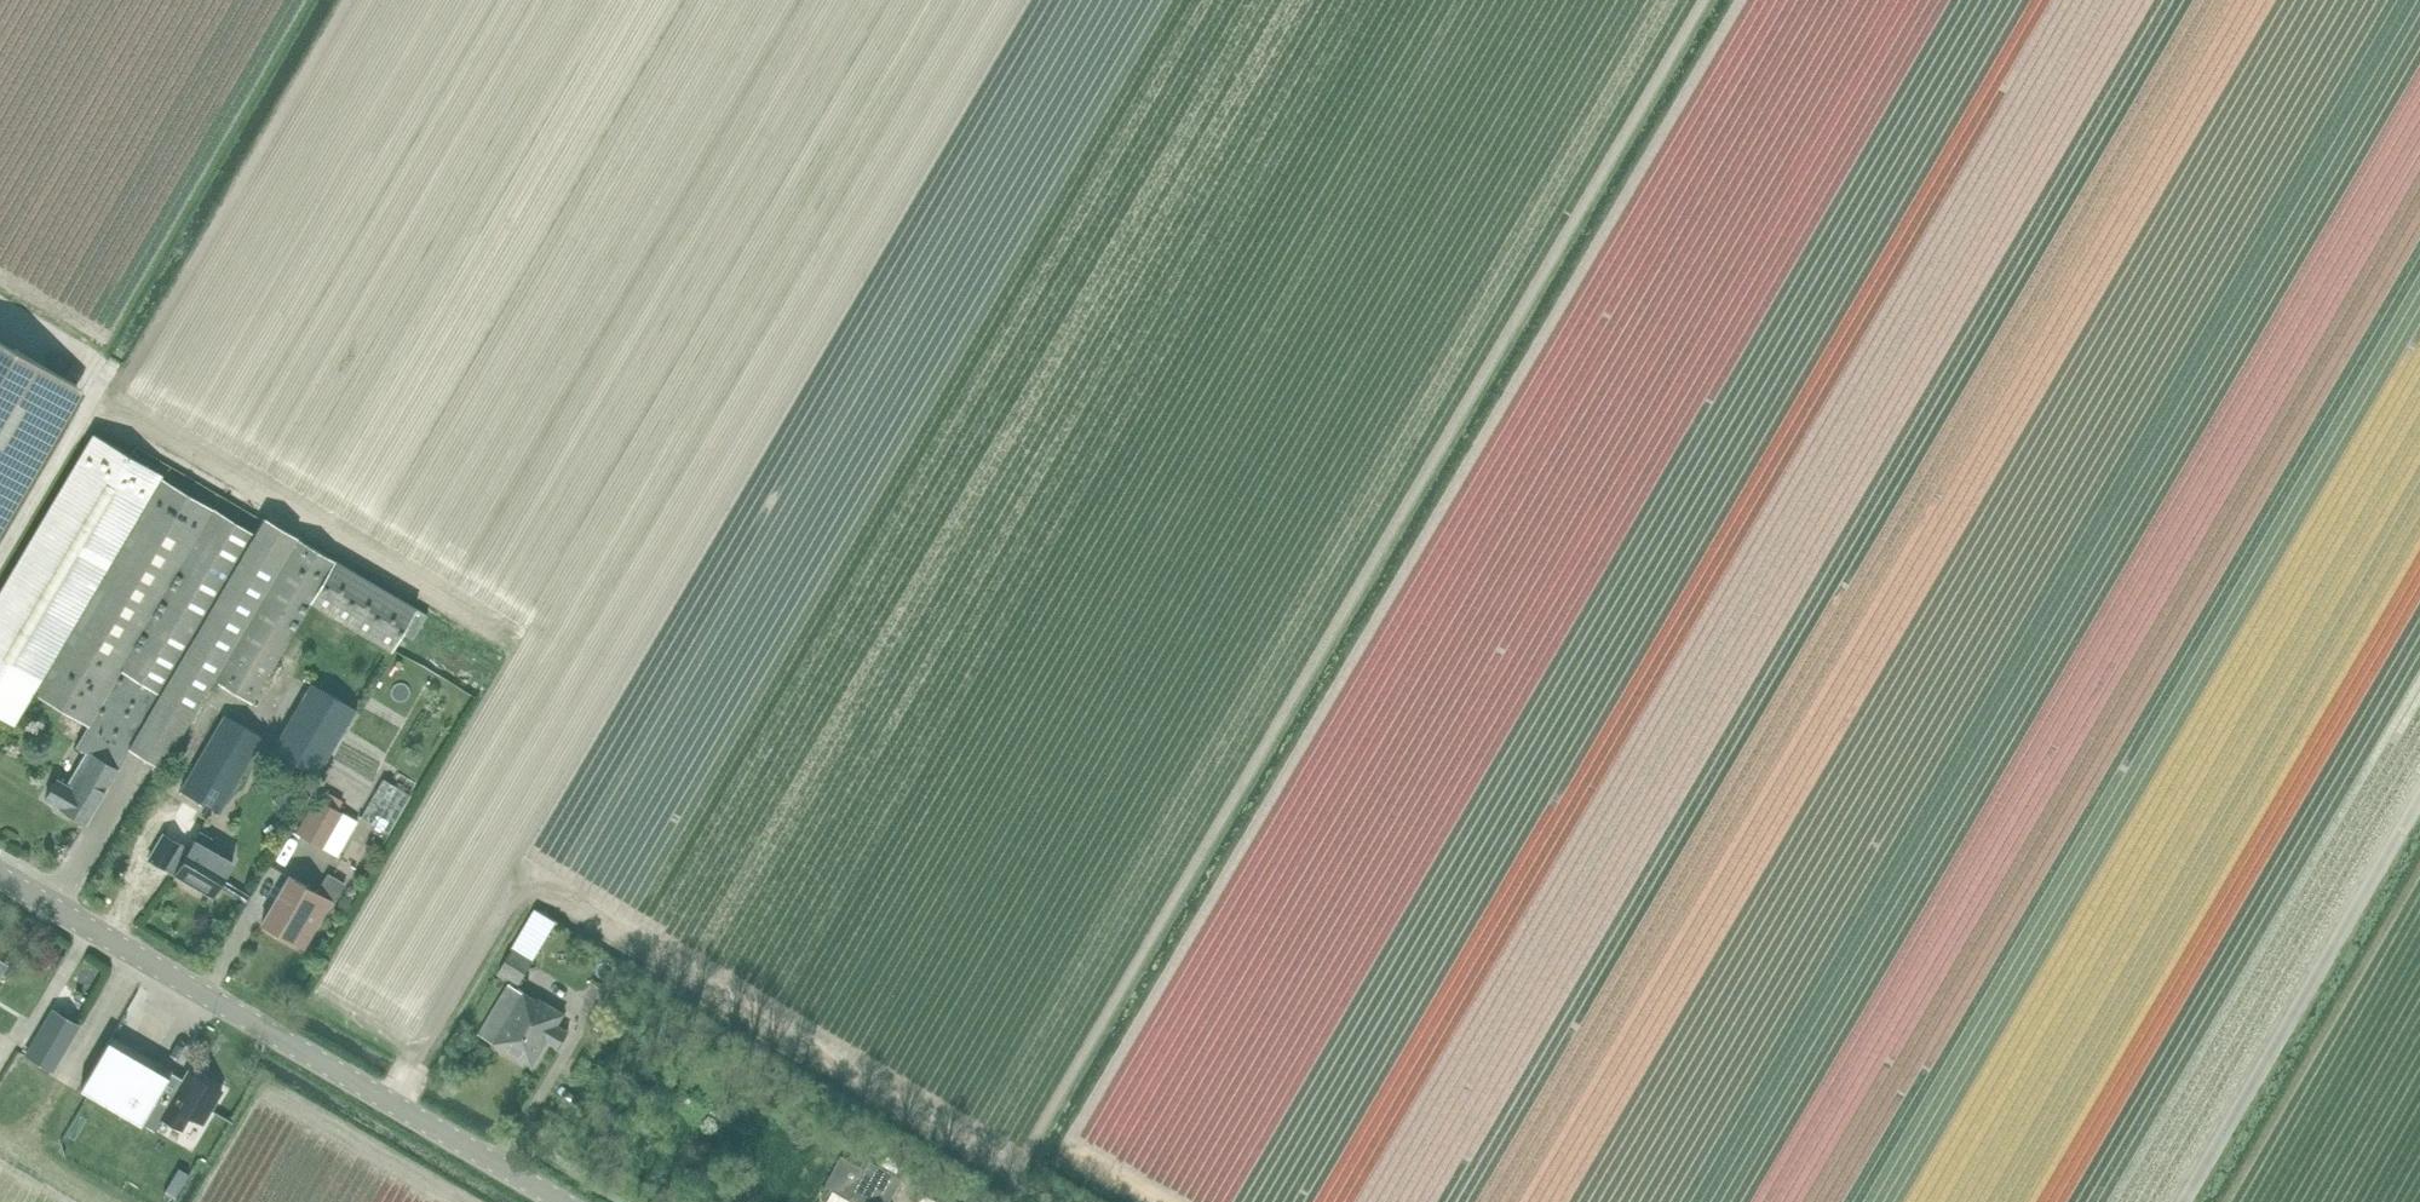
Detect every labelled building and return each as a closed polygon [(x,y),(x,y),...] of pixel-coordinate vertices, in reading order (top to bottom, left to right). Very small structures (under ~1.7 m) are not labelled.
[(79,385),(0,340),(0,520),(79,385)] [(162,477),(163,475),(96,434),(0,592),(0,716),(12,724),(32,691),(89,725),(76,747),(85,752),(68,783),(56,777),(44,799),(58,808),(87,824),(120,768),(130,748),(163,768),(214,679),(253,702),(310,603),(392,651),(418,607),(335,559),(335,560),(263,516),(254,533),(162,477)] [(357,709),(310,682),(271,749),(317,776),(357,709)] [(181,789),(220,813),(263,739),(223,716),(181,789)] [(397,749),(408,734),(385,718),(374,732),(397,749)] [(288,774),(267,786),(279,806),(300,794),(288,774)] [(410,831),(432,791),(403,775),(381,815),(410,831)] [(327,789),(321,799),(338,809),(344,799),(327,789)] [(316,796),(296,832),(323,848),(344,812),(338,809),(321,799),(316,796)] [(167,870),(174,874),(214,897),(234,862),(208,848),(213,838),(200,830),(189,849),(163,833),(149,858),(167,869),(167,870)] [(305,949),(333,902),(334,903),(346,883),(328,873),(317,893),(289,876),(261,924),(305,949)] [(560,921),(538,908),(513,947),(499,973),(521,985),(560,921)] [(539,999),(526,992),(509,982),(479,1034),(494,1042),(493,1043),(534,1067),(550,1042),(560,1048),(570,1030),(561,1024),(566,1013),(539,997),(539,999)] [(609,991),(600,1006),(612,1014),(622,998),(609,991)] [(50,1007),(24,1053),(52,1069),(78,1024),(50,1007)] [(188,1069),(172,1098),(160,1091),(172,1071),(112,1035),(80,1088),(155,1132),(162,1118),(184,1129),(190,1116),(203,1124),(223,1091),(188,1069)] [(904,1179),(872,1160),(866,1169),(843,1155),(825,1185),(834,1191),(828,1201),(891,1201),(904,1179)]
